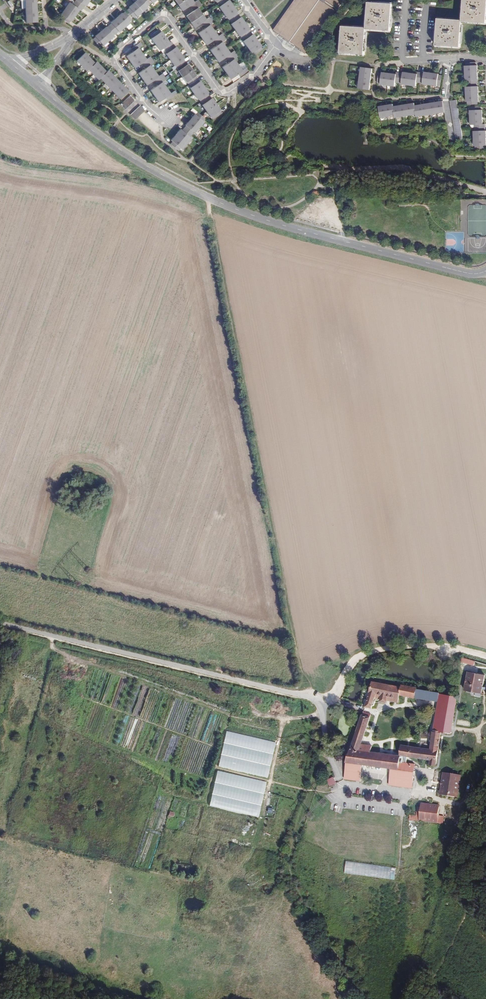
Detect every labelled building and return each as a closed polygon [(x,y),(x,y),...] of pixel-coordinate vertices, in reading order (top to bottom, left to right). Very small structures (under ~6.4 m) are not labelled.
[(74,2),(83,8),(85,5),(86,6),(88,2),(87,2),(88,0),(89,1),(90,0),(76,0),(74,2)] [(150,4),(146,0),(137,0),(136,1),(137,1),(136,2),(135,2),(134,2),(142,12),(148,7),(147,6),(150,4)] [(200,2),(198,0),(197,0),(194,2),(192,0),(185,0),(178,5),(183,10),(187,7),(187,6),(188,5),(189,6),(190,6),(192,8),(200,2)] [(223,13),(233,6),(232,5),(231,5),(230,4),(231,4),(229,0),(228,1),(228,0),(223,0),(218,4),(220,6),(219,7),(223,13)] [(345,0),(295,0),(274,30),(275,31),(274,32),(278,35),(279,34),(284,37),(283,38),(289,42),(290,41),(301,49),(300,50),(305,54),(306,53),(307,54),(308,53),(312,46),(345,0)] [(438,19),(436,46),(461,47),(463,22),(485,23),(485,0),(464,0),(463,20),(438,19)] [(69,3),(65,9),(75,15),(76,14),(75,14),(76,13),(77,13),(79,10),(81,11),(83,8),(74,2),(72,5),(69,3)] [(137,16),(142,12),(134,2),(133,3),(134,4),(133,5),(132,4),(129,7),(129,8),(127,10),(134,18),(136,16),(137,16)] [(190,22),(202,14),(198,8),(202,5),(200,2),(192,8),(193,11),(192,12),(193,13),(192,13),(191,13),(186,16),(190,22)] [(365,55),(367,29),(391,31),(393,4),(369,2),(367,28),(342,26),(340,53),(365,55)] [(230,21),(238,15),(236,12),(237,12),(235,8),(234,9),(233,8),(234,7),(233,6),(223,13),(227,19),(228,18),(230,21)] [(75,15),(65,9),(61,14),(62,15),(60,17),(68,23),(70,21),(71,21),(74,18),(73,17),(74,16),(74,17),(75,15)] [(116,18),(124,27),(125,26),(129,23),(130,22),(129,22),(132,19),(125,12),(122,14),(122,13),(118,16),(119,17),(118,18),(117,17),(116,18)] [(201,23),(203,25),(212,19),(210,17),(206,20),(202,14),(190,22),(195,28),(199,24),(199,23),(200,22),(200,23),(201,23)] [(231,24),(235,30),(245,23),(244,22),(243,23),(242,21),(243,21),(241,17),(240,18),(238,15),(230,21),(232,24),(231,24)] [(119,32),(124,27),(116,18),(115,19),(116,19),(115,20),(114,20),(111,22),(112,23),(109,25),(116,33),(118,31),(119,32)] [(212,19),(203,25),(205,28),(204,29),(205,30),(204,31),(203,30),(198,33),(202,39),(214,31),(210,25),(214,22),(212,19)] [(245,23),(235,30),(239,36),(240,35),(242,38),(250,32),(248,29),(249,29),(247,25),(246,26),(245,25),(246,24),(245,23)] [(113,35),(116,33),(109,25),(107,27),(106,27),(103,30),(102,31),(101,31),(108,41),(114,36),(113,35)] [(156,44),(166,37),(165,36),(164,37),(163,36),(164,35),(161,31),(161,32),(159,29),(150,35),(152,38),(156,44)] [(108,41),(101,31),(100,32),(100,33),(99,34),(98,33),(95,36),(96,37),(93,39),(100,47),(102,45),(103,45),(108,41)] [(218,37),(214,31),(202,39),(206,44),(207,45),(211,41),(211,40),(212,40),(213,40),(214,40),(216,42),(224,37),(222,34),(218,37)] [(252,35),(250,32),(242,38),(244,41),(243,41),(247,47),(257,40),(256,39),(255,40),(254,38),(255,38),(253,34),(252,35)] [(163,48),(165,51),(173,45),(171,42),(170,43),(167,40),(166,40),(165,39),(166,38),(166,37),(156,44),(160,50),(163,48)] [(226,39),(224,37),(216,42),(217,45),(216,46),(217,47),(216,48),(215,47),(210,50),(215,56),(226,48),(222,42),(226,39)] [(257,40),(247,47),(251,53),(252,52),(254,55),(262,49),(260,47),(261,46),(259,42),(258,43),(257,42),(258,41),(257,40)] [(131,62),(142,54),(138,48),(142,45),(140,42),(132,48),(134,51),(133,52),(133,53),(132,54),(131,53),(127,56),(131,62)] [(175,47),(173,45),(165,51),(167,53),(166,54),(170,60),(180,53),(179,52),(178,52),(178,51),(178,50),(176,47),(175,47)] [(230,54),(226,48),(215,56),(219,62),(223,58),(224,57),(225,58),(226,57),(228,60),(236,54),(234,51),(230,54)] [(77,61),(82,66),(90,58),(89,57),(88,58),(87,57),(88,56),(85,53),(77,61)] [(181,54),(180,53),(170,60),(174,66),(175,65),(177,68),(185,62),(183,59),(184,59),(182,55),(181,56),(180,54),(181,54)] [(144,65),(152,59),(150,57),(146,60),(142,54),(131,62),(135,68),(140,64),(139,63),(140,63),(142,63),(144,65)] [(236,54),(228,60),(229,62),(228,63),(229,64),(228,65),(227,64),(222,67),(227,73),(238,65),(234,59),(238,56),(236,54)] [(88,69),(95,63),(92,60),(91,61),(90,60),(91,59),(90,58),(82,66),(87,71),(88,69)] [(139,73),(143,79),(154,71),(150,65),(154,62),(152,59),(144,65),(146,68),(144,69),(145,70),(144,71),(143,70),(139,73)] [(97,62),(95,63),(88,69),(93,75),(102,67),(101,66),(100,67),(99,66),(100,65),(97,62)] [(187,64),(185,62),(177,68),(179,70),(178,71),(182,77),(192,70),(191,69),(191,70),(190,68),(191,68),(188,64),(187,64)] [(465,66),(465,73),(478,73),(477,72),(476,72),(476,70),(477,70),(477,66),(476,66),(476,62),(466,63),(466,66),(465,66)] [(238,65),(227,73),(231,79),(235,76),(238,74),(240,77),(248,71),(246,68),(242,71),(238,65)] [(102,68),(102,67),(93,75),(98,80),(100,78),(107,72),(104,69),(103,70),(102,68)] [(361,67),(360,74),(371,76),(372,74),(370,74),(371,73),(372,73),(372,68),(361,67)] [(107,72),(100,78),(105,83),(113,75),(112,74),(111,75),(110,74),(111,73),(108,70),(107,72)] [(189,85),(197,79),(196,76),(194,72),(193,73),(192,72),(193,71),(192,70),(182,77),(186,83),(187,82),(189,85)] [(154,80),(156,83),(164,77),(162,74),(158,77),(154,71),(143,79),(147,85),(152,81),(151,81),(152,80),(153,81),(154,80)] [(390,74),(389,74),(388,86),(395,86),(395,83),(398,84),(400,73),(396,72),(396,74),(392,74),(392,75),(390,75),(390,74)] [(403,73),(400,73),(398,84),(402,84),(402,85),(409,86),(410,73),(409,73),(409,74),(407,74),(408,73),(403,72),(403,73)] [(419,84),(421,73),(418,72),(417,74),(413,74),(413,75),(411,75),(412,73),(410,73),(409,86),(416,87),(416,84),(419,84)] [(424,73),(421,73),(419,84),(423,85),(430,86),(431,73),(430,73),(430,74),(429,74),(429,73),(424,72),(424,73)] [(381,85),(388,86),(389,74),(388,73),(388,75),(386,74),(386,73),(382,73),(379,73),(377,83),(381,84),(381,85)] [(433,73),(431,73),(430,86),(437,87),(437,86),(440,87),(442,75),(438,75),(438,74),(434,73),(434,75),(433,74),(433,73)] [(478,74),(478,73),(465,73),(466,81),(467,84),(477,83),(477,80),(478,80),(478,76),(477,76),(476,74),(478,74)] [(360,74),(359,81),(370,83),(371,78),(370,78),(370,77),(371,77),(371,76),(360,74)] [(114,76),(113,75),(105,83),(110,88),(118,80),(115,77),(114,78),(113,77),(114,76)] [(151,90),(155,96),(166,88),(162,82),(166,79),(164,77),(156,83),(158,85),(157,86),(157,87),(156,88),(155,87),(151,90)] [(194,94),(204,87),(203,86),(202,87),(202,85),(200,81),(199,82),(197,79),(189,85),(191,88),(190,88),(194,94)] [(110,88),(115,93),(123,86),(122,85),(121,85),(120,84),(121,84),(118,80),(110,88)] [(370,83),(359,81),(358,88),(369,90),(370,86),(369,85),(369,84),(370,84),(370,83)] [(466,94),(478,94),(478,93),(477,93),(477,91),(478,91),(478,87),(477,87),(477,83),(467,84),(467,87),(466,87),(466,94)] [(124,87),(123,86),(115,93),(119,99),(128,91),(125,88),(124,88),(123,87),(124,87)] [(199,99),(201,102),(210,96),(208,93),(206,89),(205,90),(204,89),(205,88),(204,87),(194,94),(198,100),(199,99)] [(166,88),(155,96),(159,102),(164,99),(163,98),(164,97),(165,98),(166,97),(168,100),(176,94),(175,91),(170,94),(166,88)] [(478,94),(466,94),(466,101),(467,101),(467,105),(478,105),(478,101),(478,97),(477,97),(477,95),(478,95),(478,94)] [(125,109),(135,100),(130,95),(121,104),(125,109)] [(211,99),(210,96),(201,102),(203,105),(202,105),(206,111),(216,104),(216,103),(215,104),(214,102),(215,102),(212,98),(211,99)] [(463,139),(457,99),(451,100),(456,140),(463,139)] [(437,102),(436,103),(438,114),(445,112),(443,101),(439,102),(439,103),(437,103),(437,102)] [(409,116),(416,114),(415,106),(414,103),(410,104),(410,105),(409,106),(409,104),(407,105),(409,116)] [(431,115),(438,114),(436,103),(435,103),(435,104),(433,104),(433,103),(429,104),(431,115)] [(217,105),(216,104),(206,111),(210,117),(211,116),(213,119),(222,113),(220,110),(218,106),(217,107),(216,106),(217,105)] [(388,117),(395,116),(393,107),(393,104),(389,105),(389,106),(387,106),(387,105),(386,105),(388,117)] [(424,116),(431,115),(429,104),(425,104),(425,106),(423,106),(423,105),(422,105),(424,116)] [(135,120),(145,110),(140,105),(130,115),(135,120)] [(388,117),(386,105),(385,105),(385,107),(383,107),(383,106),(379,106),(381,118),(388,117)] [(402,117),(409,116),(407,105),(403,105),(403,106),(402,107),(402,106),(400,106),(402,117)] [(424,116),(422,105),(421,105),(421,106),(419,106),(419,105),(415,106),(416,114),(417,117),(424,116)] [(393,107),(395,116),(395,118),(402,117),(400,106),(399,106),(399,107),(398,107),(398,106),(393,107)] [(470,111),(470,118),(482,117),(482,116),(481,116),(481,115),(482,115),(482,110),(481,110),(481,107),(471,107),(471,111),(470,111)] [(190,120),(199,127),(204,122),(203,121),(206,119),(201,115),(197,112),(195,115),(195,114),(192,117),(193,118),(192,119),(191,119),(190,120)] [(482,117),(470,118),(470,125),(474,125),(474,128),(485,128),(485,125),(483,125),(482,120),(481,120),(481,119),(482,119),(482,117)] [(195,133),(199,127),(190,120),(189,121),(190,121),(189,122),(188,122),(185,125),(186,126),(184,128),(192,135),(194,132),(195,133)] [(192,135),(184,128),(182,130),(181,129),(178,133),(179,133),(178,135),(177,134),(176,135),(186,144),(191,138),(190,137),(192,135)] [(474,128),(475,131),(474,131),(474,139),(485,138),(485,137),(485,135),(485,133),(485,131),(485,128),(474,128)] [(182,149),(186,144),(176,135),(175,136),(176,137),(175,138),(174,137),(171,140),(173,141),(170,144),(178,151),(180,148),(182,149)] [(474,139),(474,146),(475,146),(475,149),(485,149),(485,145),(485,141),(485,139),(485,138),(474,139)] [(462,657),(461,661),(474,666),(475,661),(462,657)] [(482,693),(485,674),(467,671),(464,690),(482,693)] [(400,695),(402,685),(372,681),(365,707),(372,708),(375,698),(380,699),(379,701),(386,702),(387,701),(398,703),(400,695)] [(451,734),(458,696),(402,685),(400,695),(438,702),(432,731),(441,732),(451,734)] [(373,745),(362,744),(370,717),(362,715),(348,755),(345,763),(344,780),(360,781),(363,765),(390,769),(389,786),(413,789),(415,764),(400,763),(400,756),(430,761),(430,765),(436,766),(441,732),(432,731),(430,748),(400,744),(399,755),(371,752),(373,745)] [(271,745),(273,735),(227,726),(225,736),(271,745)] [(228,741),(226,751),(271,763),(274,752),(228,741)] [(224,756),(222,767),(268,778),(271,766),(224,756)] [(217,771),(215,782),(265,792),(267,781),(217,771)] [(459,797),(462,775),(442,773),(439,794),(459,797)] [(336,783),(333,777),(327,780),(329,787),(336,783)] [(264,797),(211,784),(210,789),(263,801),(264,797)] [(209,793),(208,798),(261,810),(263,806),(209,793)] [(439,815),(440,805),(421,803),(419,821),(443,824),(444,815),(439,815)] [(409,831),(419,831),(418,823),(408,823),(409,831)] [(346,861),(344,873),(394,880),(396,868),(346,861)]
